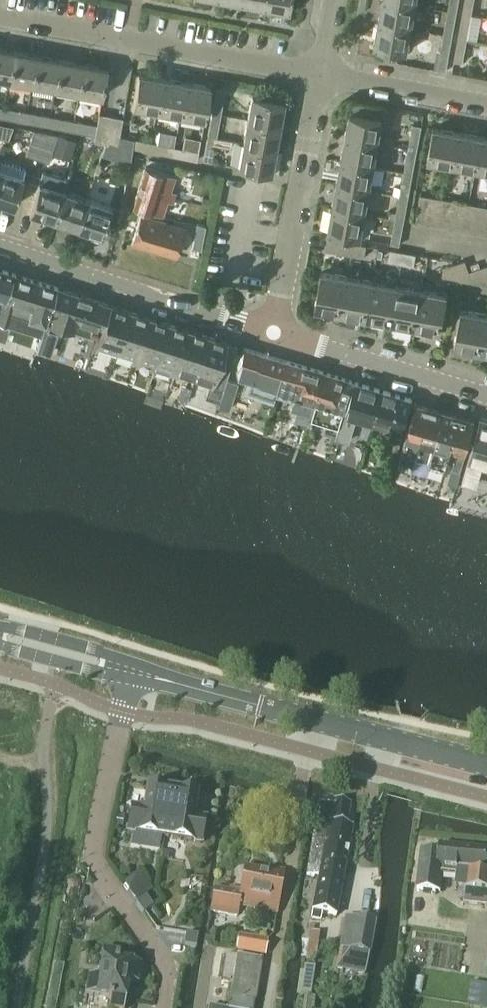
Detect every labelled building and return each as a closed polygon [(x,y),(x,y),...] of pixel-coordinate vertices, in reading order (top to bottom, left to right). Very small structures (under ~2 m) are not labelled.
[(268,5),(292,9),(294,0),(269,0),(268,5)] [(379,21),(411,27),(415,2),(402,0),(382,0),(379,21)] [(449,8),(457,10),(459,0),(450,0),(449,8)] [(463,11),(472,13),(475,0),(465,0),(463,11)] [(449,8),(444,31),(453,33),(457,10),(449,8)] [(463,11),(459,35),(468,36),(472,13),(463,11)] [(411,27),(379,21),(374,44),(407,50),(411,27)] [(453,33),(444,31),(438,67),(447,68),(453,33)] [(468,36),(459,35),(455,59),(464,60),(468,36)] [(9,78),(14,50),(0,47),(0,76),(9,78)] [(9,78),(32,82),(37,54),(14,50),(9,78)] [(32,82),(55,86),(61,58),(37,54),(32,82)] [(55,86),(79,91),(84,63),(61,58),(55,86)] [(84,63),(79,91),(103,95),(108,67),(84,63)] [(133,105),(156,109),(162,76),(139,72),(133,105)] [(156,109),(180,113),(186,81),(162,76),(156,109)] [(186,81),(180,113),(205,118),(211,85),(186,81)] [(217,88),(213,112),(221,113),(225,89),(217,88)] [(251,94),(247,118),(280,123),(284,99),(251,94)] [(2,116),(25,121),(27,111),(4,106),(2,116)] [(94,138),(106,141),(111,113),(99,110),(94,138)] [(25,121),(48,125),(50,115),(27,111),(25,121)] [(350,111),(346,135),(379,141),(383,117),(350,111)] [(213,112),(208,136),(217,137),(221,113),(213,112)] [(106,141),(118,143),(120,134),(123,115),(111,113),(106,141)] [(48,125),(72,129),(74,119),(50,115),(48,125)] [(247,118),(243,142),(276,147),(280,123),(247,118)] [(74,119),(72,129),(95,133),(97,123),(74,119)] [(413,122),(409,146),(418,148),(422,124),(413,122)] [(427,158),(453,162),(458,131),(433,126),(427,158)] [(26,153),(38,158),(47,131),(34,129),(26,153)] [(47,131),(38,158),(49,161),(51,154),(70,160),(76,139),(58,133),(47,131)] [(453,162),(480,167),(485,136),(458,131),(453,162)] [(117,146),(112,160),(130,166),(132,155),(134,146),(136,137),(134,137),(120,134),(118,143),(117,146)] [(346,135),(341,160),(375,166),(379,141),(346,135)] [(217,137),(208,136),(204,159),(213,161),(217,137)] [(138,147),(149,149),(151,140),(140,138),(138,147)] [(149,149),(173,154),(175,145),(151,140),(149,149)] [(276,147),(243,142),(239,165),(271,171),(276,147)] [(175,145),(173,154),(196,159),(198,150),(175,145)] [(409,146),(404,171),(413,173),(418,148),(409,146)] [(0,166),(0,201),(13,206),(26,168),(2,160),(0,166)] [(341,160),(337,183),(371,189),(375,166),(341,160)] [(145,166),(139,185),(174,196),(175,192),(170,190),(175,176),(145,166)] [(30,211),(54,219),(64,189),(49,184),(53,173),(43,170),(40,180),(30,211)] [(404,171),(400,194),(409,196),(413,173),(404,171)] [(337,183),(333,206),(367,212),(371,189),(337,183)] [(174,196),(139,185),(133,204),(163,214),(167,200),(172,202),(174,196)] [(88,196),(64,189),(54,219),(78,227),(88,196)] [(434,195),(421,193),(416,219),(429,222),(434,195)] [(400,194),(396,218),(405,219),(409,196),(400,194)] [(446,197),(434,195),(429,222),(441,224),(446,197)] [(112,204),(88,196),(78,227),(102,235),(112,204)] [(204,196),(202,204),(210,207),(212,199),(204,196)] [(458,199),(446,197),(441,224),(453,226),(458,199)] [(464,228),(469,201),(458,199),(453,226),(464,228)] [(481,204),(469,201),(464,228),(476,230),(481,204)] [(481,204),(476,230),(486,232),(486,205),(481,204)] [(367,212),(333,206),(329,230),(362,236),(367,212)] [(140,214),(133,241),(155,248),(162,221),(140,214)] [(405,219),(396,218),(391,242),(401,244),(405,219)] [(162,221),(155,248),(176,254),(184,227),(162,221)] [(205,224),(198,223),(195,235),(203,236),(205,224)] [(203,236),(195,235),(193,247),(201,248),(203,236)] [(327,247),(352,252),(354,240),(329,236),(327,247)] [(354,240),(352,252),(365,254),(367,243),(354,240)] [(389,259),(401,261),(403,249),(391,247),(389,259)] [(403,249),(401,261),(414,263),(416,252),(403,249)] [(443,275),(469,279),(470,270),(465,258),(445,266),(443,275)] [(486,283),(486,264),(470,270),(469,279),(486,283)] [(15,274),(0,269),(0,320),(15,274)] [(316,306),(341,310),(348,274),(322,270),(316,306)] [(47,321),(58,287),(15,274),(0,320),(0,322),(10,325),(15,310),(47,320),(46,321),(47,321)] [(341,310),(366,315),(373,278),(348,274),(341,310)] [(366,315),(391,319),(397,283),(373,278),(366,315)] [(391,319),(415,324),(422,287),(397,283),(391,319)] [(96,336),(98,336),(98,337),(111,304),(58,287),(47,321),(74,330),(74,329),(90,334),(91,335),(96,336)] [(422,287),(415,324),(441,328),(448,292),(422,287)] [(98,345),(119,351),(132,311),(111,304),(98,337),(98,336),(93,348),(97,349),(98,345)] [(480,348),(486,314),(486,312),(461,307),(454,344),(480,348)] [(131,360),(137,362),(152,317),(132,311),(119,351),(132,356),(131,360)] [(141,358),(158,364),(171,323),(152,317),(137,362),(140,363),(141,358)] [(169,373),(176,375),(190,329),(171,323),(158,364),(157,368),(169,373)] [(179,371),(197,376),(209,335),(190,329),(176,375),(178,375),(179,371)] [(91,335),(85,353),(90,355),(96,336),(91,335)] [(224,390),(224,388),(229,372),(228,371),(237,344),(228,341),(209,335),(197,376),(211,381),(209,385),(213,386),(224,390)] [(280,379),(281,379),(287,359),(244,346),(238,367),(239,367),(237,374),(251,378),(247,391),(273,399),(273,400),(274,400),(280,379)] [(291,407),(312,414),(314,414),(318,400),(314,398),(322,370),(287,359),(281,379),(279,386),(296,392),(291,407)] [(314,414),(312,414),(311,419),(337,428),(341,413),(352,379),(322,370),(314,398),(318,400),(314,414)] [(229,377),(226,387),(236,390),(239,381),(229,377)] [(375,419),(384,389),(355,380),(339,436),(349,439),(357,414),(375,419)] [(413,397),(384,389),(375,419),(374,424),(381,426),(382,421),(397,426),(395,434),(401,435),(413,397)] [(411,438),(421,441),(431,407),(415,402),(401,451),(399,458),(407,461),(407,460),(409,453),(413,442),(410,441),(411,438)] [(416,456),(431,460),(445,411),(431,407),(421,441),(416,456)] [(445,411),(431,460),(428,471),(436,473),(439,462),(443,450),(439,449),(440,446),(450,449),(459,415),(445,411)] [(475,419),(459,415),(450,449),(460,452),(459,455),(456,454),(453,466),(461,468),(475,419)] [(486,448),(486,419),(481,417),(473,444),(486,448)] [(460,470),(451,468),(448,480),(457,483),(460,470)] [(163,791),(147,788),(143,810),(131,808),(127,832),(163,838),(171,792),(163,791)] [(163,838),(200,844),(204,820),(192,818),(195,796),(179,793),(179,794),(171,792),(163,838)] [(320,802),(317,822),(346,827),(350,803),(333,800),(332,804),(320,802)] [(115,815),(113,824),(121,825),(123,816),(115,815)] [(346,827),(317,822),(308,872),(317,874),(310,911),(309,921),(320,923),(321,913),(336,915),(351,828),(346,827)] [(465,889),(474,890),(476,871),(486,873),(486,850),(441,845),(440,852),(422,850),(418,890),(442,892),(444,876),(458,877),(456,888),(465,889)] [(213,889),(209,912),(236,917),(238,907),(254,910),(253,914),(260,915),(261,911),(276,914),(283,877),(244,870),(239,894),(213,889)] [(465,889),(464,904),(486,907),(486,873),(476,871),(474,890),(465,889)] [(145,897),(135,904),(143,914),(152,907),(145,897)] [(338,960),(366,965),(374,923),(346,918),(338,960)] [(189,947),(195,948),(197,936),(190,935),(185,934),(183,946),(189,947)] [(236,950),(264,955),(266,941),(239,936),(236,950)] [(127,983),(137,984),(140,966),(115,962),(117,952),(103,950),(97,978),(89,977),(85,995),(110,999),(108,1007),(123,1007),(127,983)] [(264,962),(226,956),(223,979),(233,981),(229,1007),(257,1007),(264,962)] [(482,986),(479,1007),(486,1007),(486,987),(482,986)] [(303,1007),(310,1007),(311,1000),(311,999),(304,998),(303,1007)]
